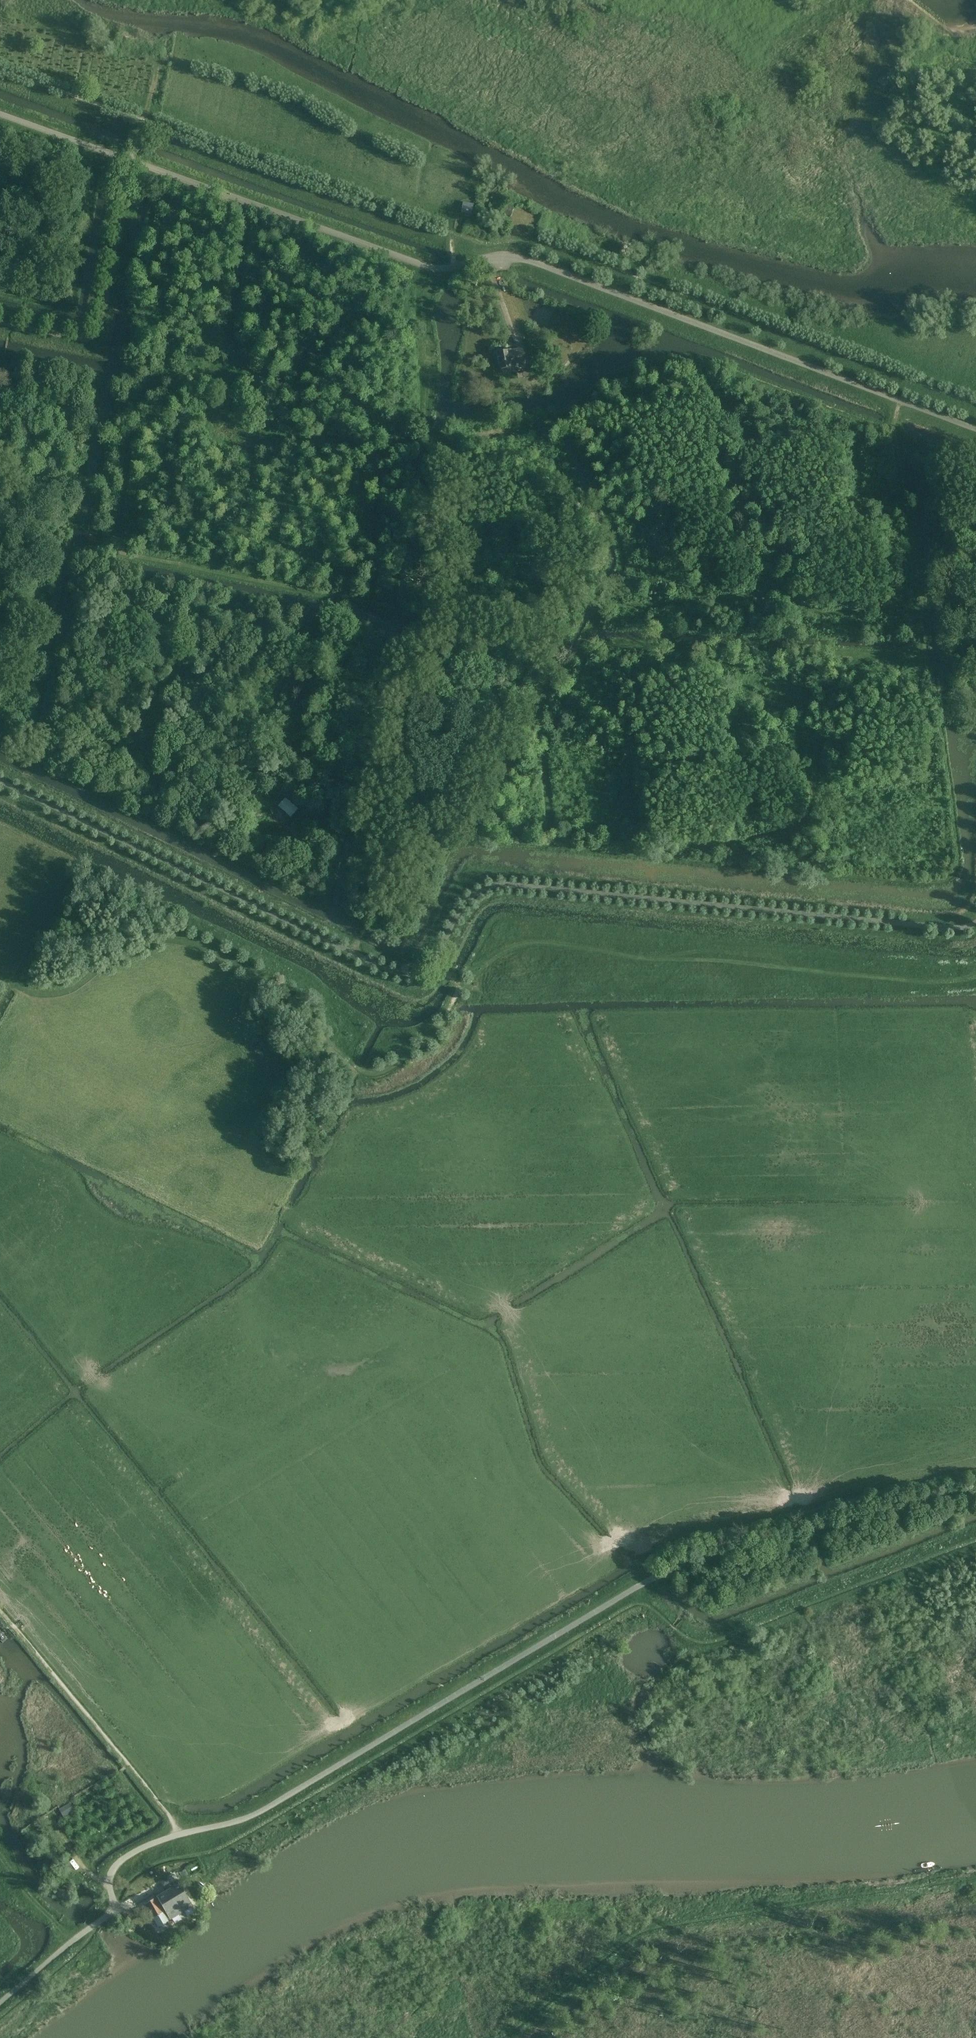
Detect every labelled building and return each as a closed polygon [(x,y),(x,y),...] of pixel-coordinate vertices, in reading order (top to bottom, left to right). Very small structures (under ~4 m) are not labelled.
[(460,213),(471,214),(473,203),(462,201),(460,213)] [(503,214),(511,217),(514,209),(506,206),(503,214)] [(515,367),(515,364),(527,362),(524,349),(510,351),(510,350),(498,352),(501,370),(515,367)] [(518,378),(535,375),(534,370),(517,373),(518,378)] [(70,1803),(59,1810),(63,1818),(75,1811),(70,1803)] [(164,1910),(168,1915),(171,1919),(192,1906),(178,1884),(156,1897),(164,1910)] [(168,1915),(164,1910),(163,1911),(155,1898),(144,1904),(159,1927),(169,1920),(166,1916),(168,1915)]
